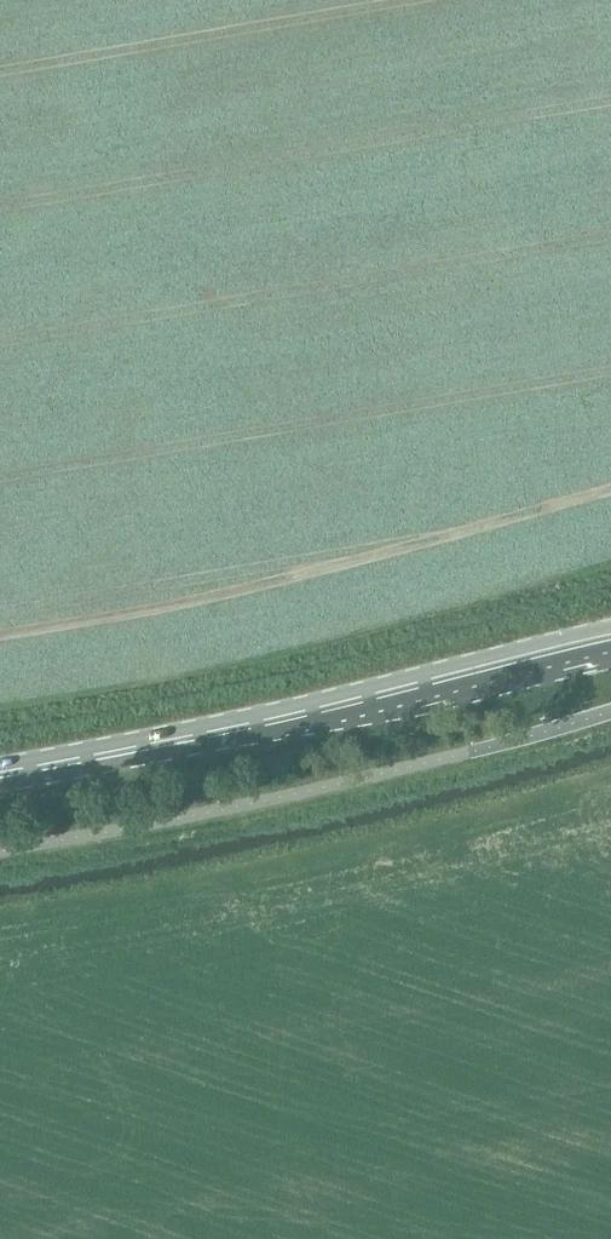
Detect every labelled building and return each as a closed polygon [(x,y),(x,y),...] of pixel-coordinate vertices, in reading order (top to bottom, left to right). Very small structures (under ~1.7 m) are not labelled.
[(530,707),(515,712),(520,730),(535,725),(530,707)]
